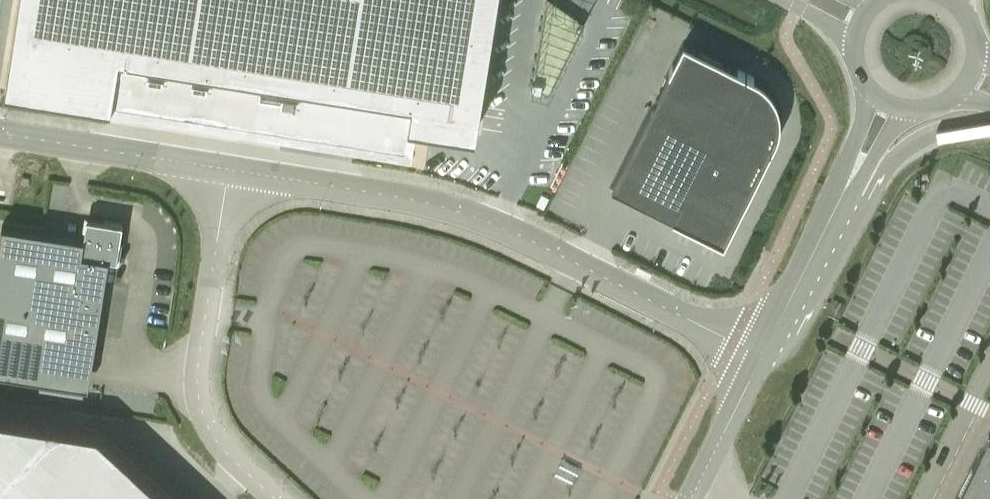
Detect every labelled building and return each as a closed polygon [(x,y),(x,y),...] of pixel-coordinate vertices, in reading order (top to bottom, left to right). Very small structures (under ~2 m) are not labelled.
[(5,83),(112,99),(120,50),(290,77),(286,103),(358,114),(355,132),(407,140),(411,118),(432,122),(476,129),(496,0),(18,0),(5,83)] [(531,87),(550,92),(585,22),(553,0),(545,0),(531,87)] [(684,42),(612,187),(615,188),(616,187),(633,196),(632,197),(673,217),(673,218),(680,221),(695,228),(694,229),(698,230),(705,233),(705,234),(708,236),(709,235),(724,243),(744,203),(763,163),(767,156),(771,149),(770,149),(771,147),(772,148),(775,140),(776,137),(777,133),(778,131),(779,128),(779,125),(779,123),(780,120),(780,118),(779,116),(779,113),(779,110),(778,108),(777,105),(776,101),(774,98),(773,96),(771,92),(770,91),(769,89),(767,88),(766,86),(764,84),(761,82),(759,81),(756,79),(754,78),(754,77),(746,73),(746,74),(745,73),(745,72),(738,69),(684,42)] [(2,224),(0,237),(0,372),(74,384),(78,358),(93,360),(109,258),(117,259),(123,223),(87,217),(84,237),(2,224)] [(636,263),(633,268),(649,276),(651,270),(636,263)] [(102,433),(99,430),(0,415),(0,498),(172,498),(102,433)] [(989,433),(956,498),(989,498),(989,434),(989,433)]
